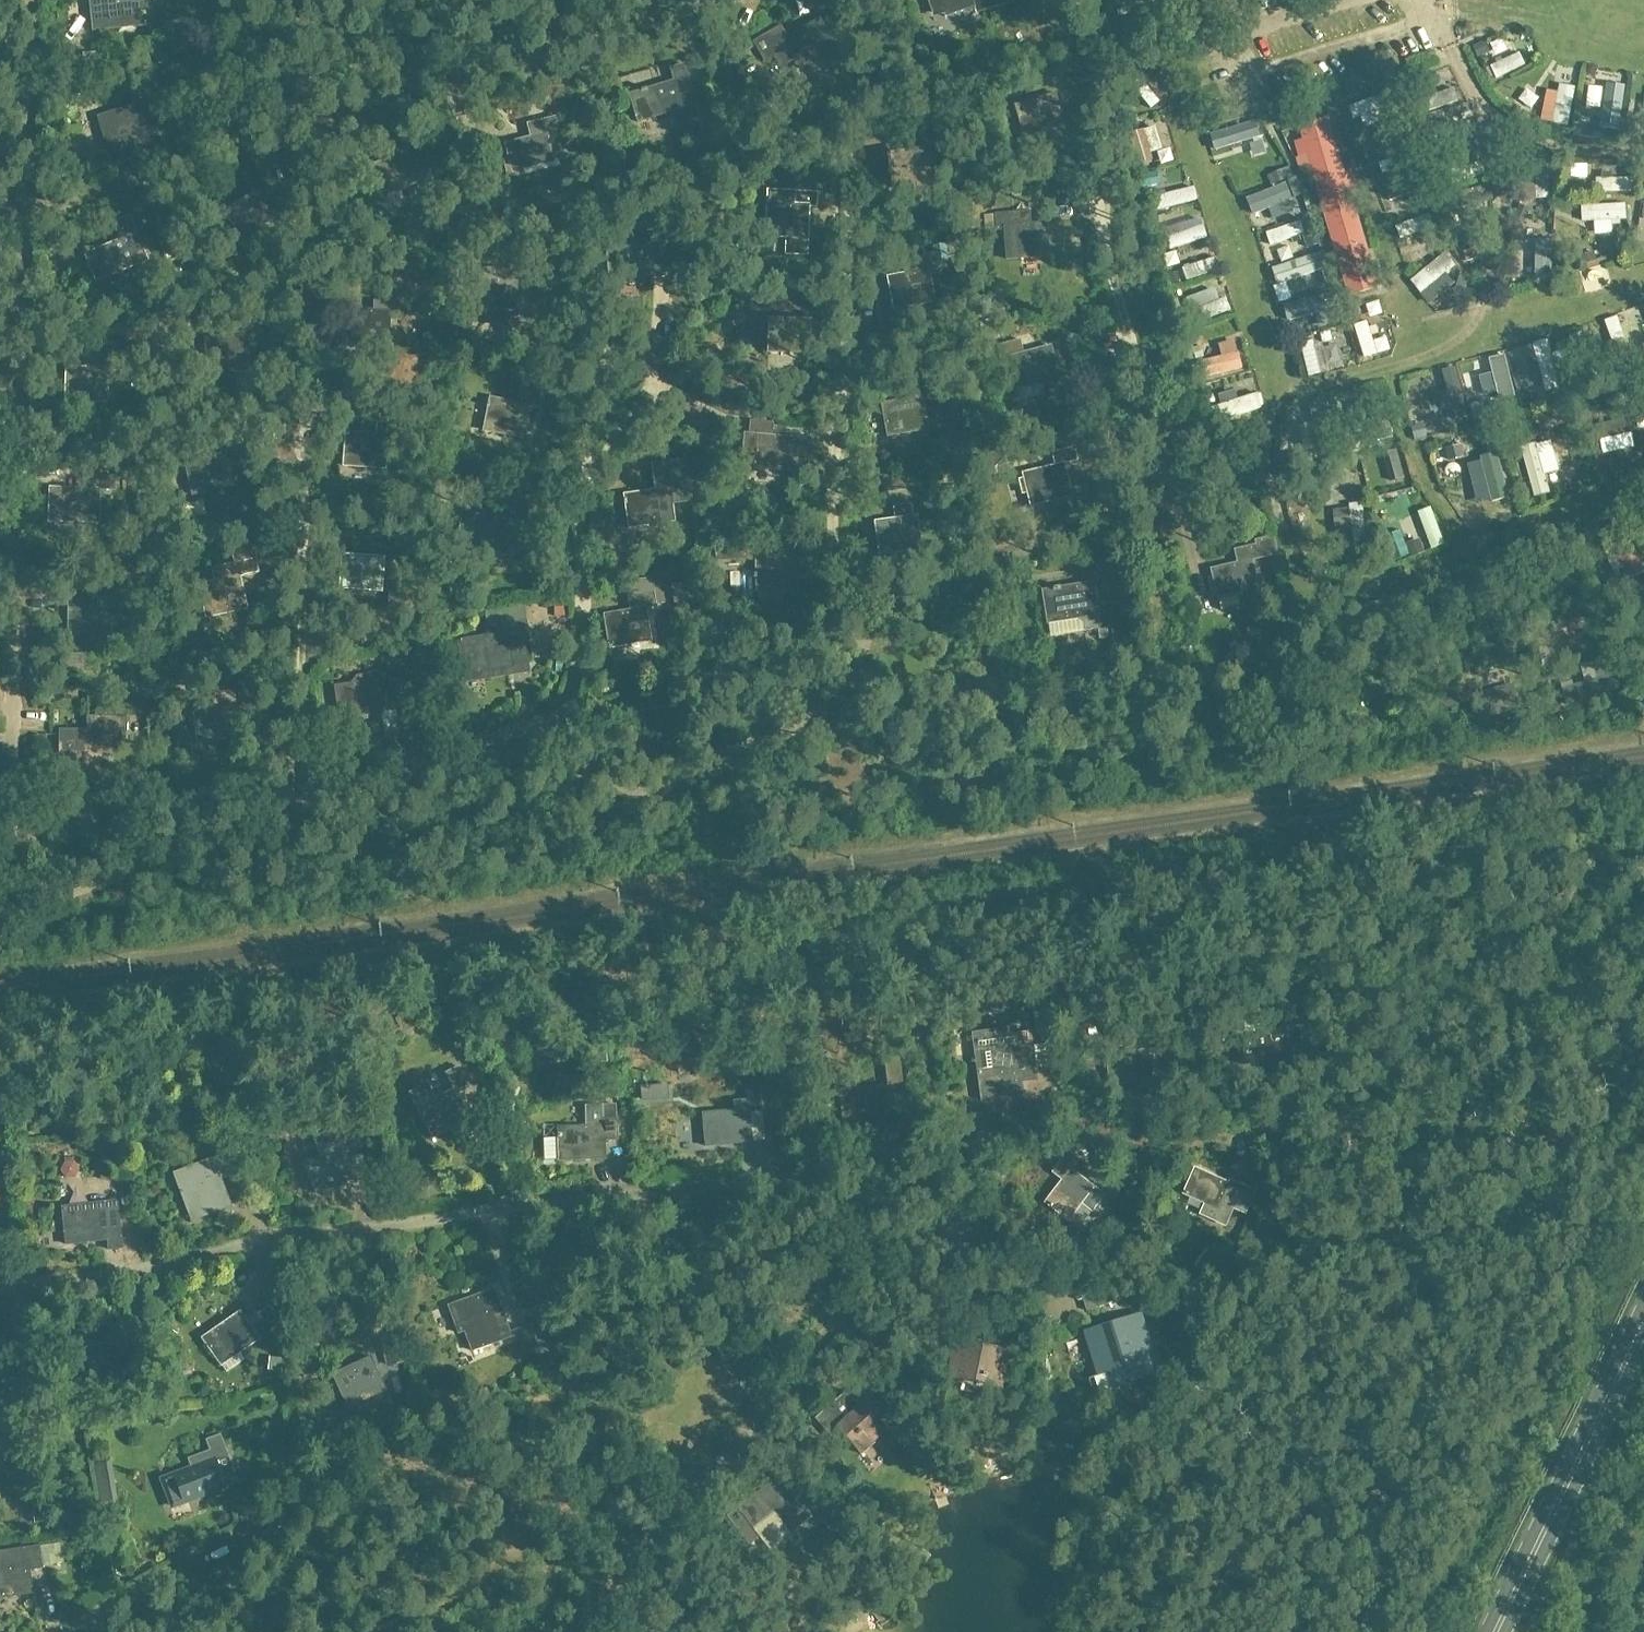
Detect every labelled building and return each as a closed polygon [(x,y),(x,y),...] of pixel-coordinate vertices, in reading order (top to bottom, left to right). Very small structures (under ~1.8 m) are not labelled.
[(139,25),(152,24),(149,0),(90,0),(94,30),(139,25)] [(968,0),(929,0),(933,12),(968,0)] [(789,36),(783,24),(763,35),(781,66),(796,58),(801,67),(837,47),(821,18),(789,36)] [(1507,87),(1536,77),(1530,60),(1501,70),(1507,87)] [(639,122),(681,108),(685,121),(701,116),(685,64),(671,68),(675,80),(648,88),(648,86),(642,88),(642,90),(630,94),(639,122)] [(322,73),(325,81),(332,79),(330,70),(322,73)] [(1159,120),(1169,116),(1159,90),(1149,94),(1159,120)] [(1570,91),(1564,133),(1581,136),(1587,93),(1570,91)] [(1024,136),(1065,124),(1055,92),(1015,104),(1024,136)] [(1599,92),(1598,114),(1613,115),(1613,93),(1599,92)] [(1449,118),(1470,111),(1465,95),(1444,101),(1449,118)] [(146,142),(145,136),(158,132),(148,100),(99,115),(109,147),(133,140),(135,146),(146,142)] [(525,174),(523,168),(554,160),(547,133),(559,130),(556,117),(530,123),(533,136),(506,143),(510,160),(504,162),(508,178),(525,174)] [(1378,287),(1328,118),(1301,126),(1351,295),(1378,287)] [(1231,170),(1260,162),(1253,135),(1223,143),(1231,170)] [(1477,135),(1443,142),(1446,157),(1480,151),(1477,135)] [(943,177),(935,178),(930,147),(888,154),(890,167),(888,167),(889,173),(891,172),(893,187),(915,183),(917,199),(946,194),(943,177)] [(1482,187),(1497,184),(1494,170),(1479,173),(1482,187)] [(1191,186),(1144,199),(1148,214),(1195,201),(1191,186)] [(1495,202),(1491,186),(1450,195),(1453,211),(1495,202)] [(1614,187),(1614,205),(1638,204),(1637,187),(1614,187)] [(768,190),(768,201),(766,235),(787,236),(786,253),(808,254),(810,205),(816,206),(817,192),(768,190)] [(1273,223),(1303,211),(1297,197),(1267,209),(1273,223)] [(1030,210),(996,212),(997,229),(1005,228),(1007,258),(1048,255),(1046,222),(1031,223),(1030,210)] [(1636,213),(1594,215),(1595,236),(1637,234),(1636,213)] [(97,280),(136,264),(148,259),(131,215),(117,221),(124,238),(86,254),(97,280)] [(1308,221),(1286,230),(1290,238),(1278,243),(1285,259),(1318,246),(1308,221)] [(1213,223),(1192,228),(1198,253),(1218,248),(1213,223)] [(1423,232),(1409,239),(1416,254),(1430,248),(1423,232)] [(619,281),(665,275),(662,242),(615,247),(619,281)] [(935,301),(929,268),(937,267),(934,251),(903,257),(906,272),(888,275),(894,308),(905,306),(905,308),(909,307),(909,306),(935,301)] [(1459,264),(1424,292),(1439,309),(1473,282),(1459,264)] [(465,276),(481,277),(479,308),(470,307),(469,321),(492,323),(493,310),(516,312),(519,270),(466,266),(465,276)] [(1195,292),(1229,283),(1226,271),(1192,280),(1195,292)] [(1299,305),(1327,296),(1319,271),(1291,279),(1299,305)] [(651,287),(634,288),(635,307),(652,306),(651,287)] [(1438,308),(1445,319),(1470,305),(1464,293),(1438,308)] [(1204,334),(1244,325),(1238,298),(1198,307),(1204,334)] [(378,300),(378,309),(349,308),(348,331),(358,332),(357,342),(390,343),(391,300),(378,300)] [(1327,309),(1305,317),(1311,335),(1334,327),(1327,309)] [(766,331),(766,336),(768,336),(768,350),(809,351),(810,318),(769,317),(768,331),(766,331)] [(1021,339),(997,344),(999,349),(1001,357),(1010,355),(1018,387),(1059,377),(1051,345),(1024,352),(1021,339)] [(1554,360),(1542,364),(1553,399),(1566,394),(1554,360)] [(1257,364),(1235,368),(1239,388),(1261,384),(1257,364)] [(67,366),(66,399),(108,400),(109,367),(67,366)] [(923,395),(917,396),(915,385),(905,387),(906,398),(882,402),(888,435),(929,427),(923,395)] [(488,400),(487,406),(489,406),(484,429),(525,437),(531,405),(542,407),(544,393),(521,389),(518,402),(491,396),(490,401),(488,400)] [(1259,394),(1243,398),(1246,410),(1262,406),(1259,394)] [(742,452),(755,453),(754,466),(796,470),(799,437),(773,434),(774,421),(750,420),(749,432),(744,432),(742,452)] [(386,467),(388,435),(399,436),(400,422),(377,421),(376,434),(346,432),(344,465),(386,467)] [(96,440),(118,441),(118,427),(96,427),(96,440)] [(1623,474),(1643,466),(1643,435),(1642,430),(1611,440),(1623,474)] [(1078,459),(1075,447),(1052,452),(1055,464),(1023,472),(1024,478),(1019,479),(1023,494),(1028,493),(1031,505),(1071,495),(1063,462),(1078,459)] [(185,461),(192,494),(233,485),(226,452),(185,461)] [(1476,479),(1478,462),(1463,461),(1462,478),(1476,479)] [(906,472),(882,475),(884,491),(908,488),(906,472)] [(115,475),(90,475),(90,488),(58,487),(57,520),(99,521),(100,488),(115,489),(115,475)] [(1493,513),(1510,510),(1505,477),(1488,479),(1493,513)] [(1465,503),(1481,503),(1482,483),(1466,483),(1465,503)] [(670,489),(656,490),(625,494),(625,498),(623,499),(624,504),(626,504),(629,527),(674,521),(670,489)] [(917,515),(913,515),(911,503),(893,505),(895,518),(876,521),(880,554),(921,548),(917,515)] [(470,546),(511,555),(518,522),(476,514),(470,546)] [(1376,518),(1366,518),(1367,541),(1377,541),(1376,518)] [(1257,539),(1258,544),(1235,549),(1239,561),(1211,568),(1218,596),(1259,586),(1253,559),(1261,557),(1261,558),(1278,554),(1274,535),(1257,539)] [(797,557),(786,557),(785,543),(770,544),(748,545),(748,540),(715,541),(716,560),(740,559),(756,559),(756,591),(798,590),(797,557)] [(340,587),(382,590),(384,556),(342,554),(340,587)] [(226,578),(199,583),(206,616),(247,607),(240,575),(258,571),(256,558),(223,565),(226,578)] [(1292,583),(1290,570),(1267,573),(1269,586),(1292,583)] [(1084,622),(1086,629),(1113,625),(1110,602),(1097,604),(1094,581),(1062,587),(1061,585),(1053,586),(1054,588),(1043,590),(1048,622),(1075,618),(1084,622)] [(657,604),(655,591),(632,595),(634,607),(604,613),(610,646),(652,638),(646,606),(657,604)] [(68,595),(68,608),(68,641),(110,642),(110,608),(119,608),(119,595),(68,595)] [(466,643),(470,671),(512,664),(508,638),(530,635),(528,619),(525,606),(485,613),(488,634),(483,635),(484,640),(466,643)] [(1254,608),(1233,611),(1234,623),(1256,620),(1254,608)] [(1064,637),(1066,652),(1086,650),(1084,634),(1064,637)] [(625,663),(647,660),(645,642),(623,644),(625,663)] [(1615,676),(1608,642),(1580,648),(1587,682),(1615,676)] [(340,718),(382,712),(397,710),(392,676),(390,660),(377,662),(378,672),(357,674),(351,682),(335,685),(340,718)] [(240,736),(236,703),(234,691),(210,694),(211,706),(194,708),(198,741),(240,736)] [(102,729),(119,730),(127,730),(128,715),(119,715),(119,716),(88,716),(88,729),(60,729),(60,762),(102,763),(102,729)] [(1016,1024),(974,1030),(979,1070),(983,1099),(1024,1094),(1022,1080),(1037,1077),(1032,1043),(1019,1044),(1016,1024)] [(899,1058),(885,1060),(889,1086),(841,1092),(845,1121),(895,1114),(891,1083),(902,1081),(899,1058)] [(471,1119),(458,1095),(469,1089),(458,1068),(446,1074),(454,1090),(435,1100),(427,1084),(409,1093),(433,1138),(471,1119)] [(752,1142),(750,1112),(763,1112),(761,1089),(746,1090),(747,1100),(735,1101),(735,1110),(704,1113),(706,1146),(752,1142)] [(586,1125),(559,1126),(560,1160),(606,1159),(606,1140),(617,1140),(617,1118),(616,1104),(616,1103),(585,1104),(586,1125)] [(333,1123),(342,1149),(305,1162),(315,1193),(355,1179),(346,1153),(361,1147),(350,1117),(333,1123)] [(233,1145),(226,1129),(217,1133),(224,1148),(233,1145)] [(1047,1203),(1058,1212),(1059,1219),(1064,1223),(1070,1221),(1095,1188),(1072,1171),(1079,1161),(1069,1153),(1055,1172),(1064,1180),(1047,1203)] [(225,1154),(174,1173),(192,1221),(232,1206),(221,1178),(232,1174),(225,1154)] [(1185,1194),(1206,1203),(1201,1214),(1227,1225),(1242,1189),(1196,1169),(1185,1194)] [(66,1245),(108,1240),(109,1250),(123,1248),(117,1200),(62,1207),(66,1245)] [(1248,1222),(1243,1235),(1264,1244),(1269,1231),(1248,1222)] [(1102,1281),(1087,1285),(1075,1289),(1078,1300),(1083,1298),(1088,1312),(1110,1305),(1102,1281)] [(1118,1288),(1106,1292),(1110,1305),(1122,1302),(1118,1288)] [(473,1352),(512,1337),(494,1289),(455,1304),(473,1352)] [(240,1312),(202,1338),(221,1365),(259,1339),(264,1347),(276,1338),(271,1331),(283,1323),(270,1305),(258,1313),(262,1318),(250,1327),(240,1312)] [(1100,1374),(1111,1370),(1116,1387),(1160,1372),(1141,1316),(1095,1331),(1097,1337),(1088,1340),(1100,1374)] [(531,1324),(516,1329),(524,1351),(539,1346),(531,1324)] [(406,1362),(400,1338),(381,1343),(387,1367),(397,1364),(406,1362)] [(999,1388),(1004,1360),(998,1359),(1000,1350),(956,1341),(948,1377),(963,1380),(964,1373),(986,1378),(984,1385),(999,1388)] [(64,1381),(109,1373),(111,1384),(125,1381),(120,1356),(107,1359),(104,1343),(58,1351),(64,1381)] [(355,1361),(331,1373),(347,1407),(357,1403),(356,1402),(384,1389),(378,1376),(383,1374),(371,1348),(353,1357),(355,1361)] [(856,1385),(817,1419),(836,1441),(844,1434),(861,1454),(876,1441),(886,1451),(886,1452),(894,1445),(861,1406),(869,1400),(856,1385)] [(882,1399),(890,1406),(902,1394),(895,1386),(882,1399)] [(188,1458),(193,1468),(163,1480),(173,1507),(223,1488),(214,1463),(228,1458),(219,1434),(206,1439),(210,1449),(188,1458)] [(728,1517),(750,1546),(761,1539),(754,1529),(755,1528),(751,1524),(776,1505),(795,1530),(812,1517),(780,1475),(737,1508),(738,1510),(728,1517)] [(112,1481),(97,1484),(100,1503),(115,1501),(112,1481)] [(819,1491),(808,1500),(831,1530),(842,1522),(819,1491)] [(783,1555),(800,1545),(787,1523),(770,1534),(783,1555)] [(28,1570),(42,1568),(39,1546),(0,1552),(0,1597),(31,1592),(28,1570)] [(656,1619),(647,1630),(651,1631),(672,1631),(656,1619)]
